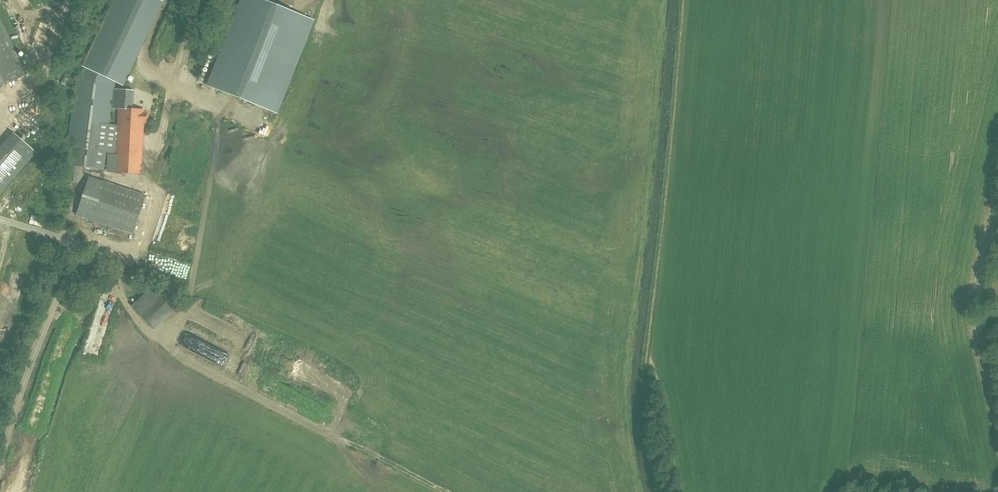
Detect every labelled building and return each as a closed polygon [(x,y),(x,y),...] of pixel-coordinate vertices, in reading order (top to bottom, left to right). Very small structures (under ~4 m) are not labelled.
[(63,181),(75,182),(77,166),(103,170),(105,153),(116,154),(116,155),(108,155),(108,168),(116,168),(115,173),(141,174),(144,122),(146,122),(147,112),(144,112),(145,110),(132,109),(134,91),(115,89),(113,108),(119,108),(118,126),(109,125),(114,83),(115,82),(123,86),(163,1),(160,0),(113,0),(82,66),(85,68),(80,79),(76,79),(68,145),(63,181)] [(208,86),(242,99),(276,113),(312,20),(263,0),(242,0),(208,86)] [(231,14),(217,8),(202,42),(216,49),(231,14)] [(0,19),(0,87),(27,74),(0,19)] [(13,133),(0,148),(0,194),(36,153),(13,133)] [(146,195),(89,177),(77,215),(134,233),(146,195)] [(4,214),(23,196),(17,190),(0,206),(0,209),(4,214)]
